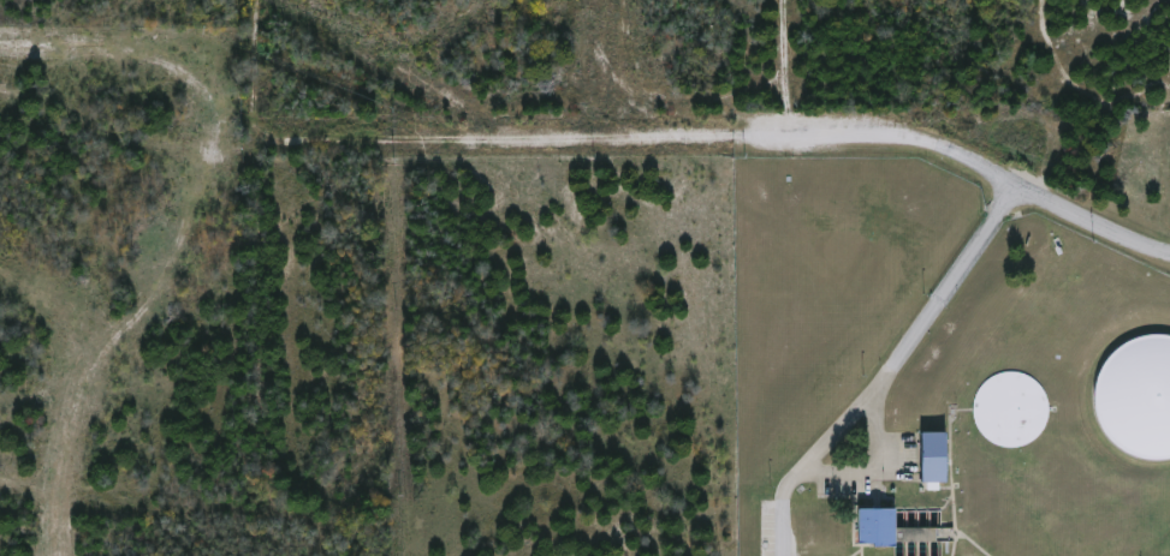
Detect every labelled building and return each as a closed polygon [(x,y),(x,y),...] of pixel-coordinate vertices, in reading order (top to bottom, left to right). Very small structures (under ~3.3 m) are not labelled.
[(1116,340),(1169,337),(1169,455),(1119,458),(1116,340)] [(919,483),(919,434),(945,434),(945,483),(919,483)] [(856,510),(893,510),(893,546),(856,546),(856,510)]
